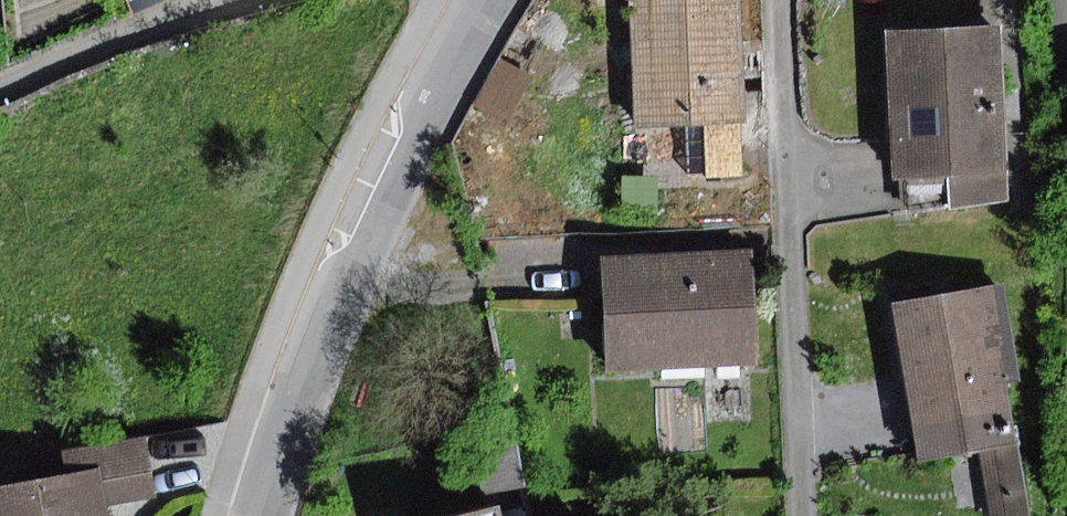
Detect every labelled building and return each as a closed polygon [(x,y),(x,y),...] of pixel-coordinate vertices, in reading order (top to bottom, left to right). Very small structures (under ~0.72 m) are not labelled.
[(133,16),(170,0),(126,0),(133,16)] [(636,129),(687,126),(743,123),(749,122),(741,0),(629,0),(636,129)] [(1005,24),(888,29),(895,178),(911,177),(913,214),(1011,198),(1005,24)] [(743,123),(687,126),(689,176),(745,174),(743,123)] [(658,178),(621,178),(621,214),(658,214),(658,178)] [(755,254),(604,259),(608,372),(759,366),(755,254)] [(893,306),(922,458),(985,446),(998,515),(1028,515),(1035,515),(1010,382),(1021,380),(1003,285),(893,306)] [(513,424),(475,432),(489,494),(526,485),(513,424)] [(150,438),(98,446),(102,473),(107,507),(159,499),(150,438)] [(0,491),(0,515),(109,515),(107,507),(102,473),(0,491)]
